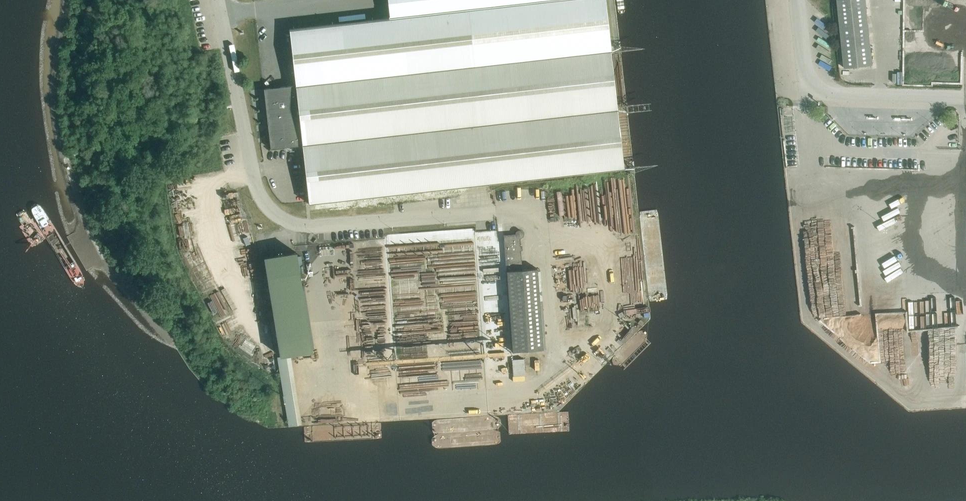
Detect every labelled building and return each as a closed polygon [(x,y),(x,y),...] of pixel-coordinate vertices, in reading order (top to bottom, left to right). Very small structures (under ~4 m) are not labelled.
[(300,145),(299,130),(300,130),(309,203),(624,168),(610,50),(605,0),(388,0),(389,17),(289,29),(295,85),(300,125),(298,125),(294,85),(264,88),(270,148),(300,145)] [(866,0),(838,0),(845,67),(872,64),(866,0)] [(543,349),(537,268),(522,269),(520,238),(521,237),(523,236),(523,234),(523,232),(521,230),(519,230),(517,231),(516,232),(515,234),(504,235),(504,241),(496,242),(495,232),(483,233),(486,274),(498,273),(499,281),(507,280),(512,351),(543,349)] [(295,252),(265,257),(281,356),(312,351),(296,252),(295,252)] [(512,358),(513,375),(524,375),(523,358),(512,358)]
